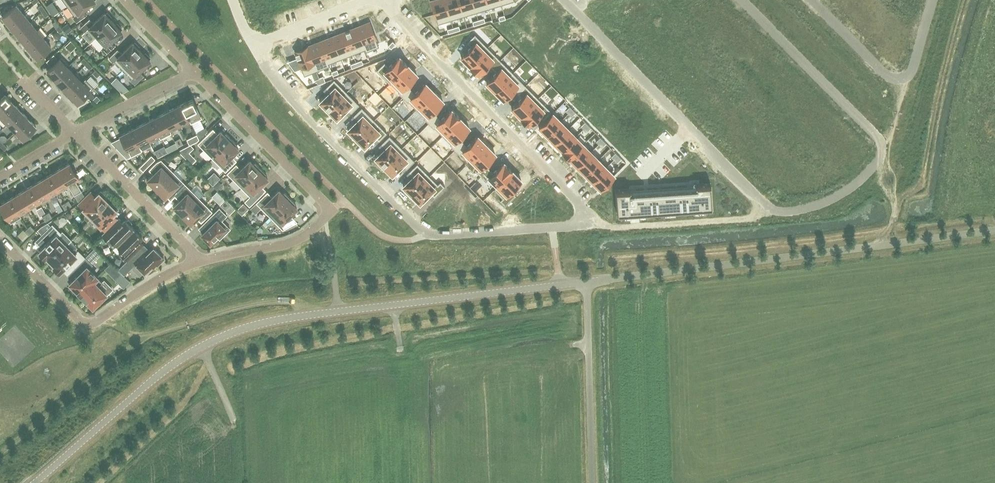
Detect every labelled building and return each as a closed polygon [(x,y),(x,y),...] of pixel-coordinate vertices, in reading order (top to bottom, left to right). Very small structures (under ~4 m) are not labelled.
[(69,4),(67,6),(74,16),(73,17),(76,22),(86,15),(83,10),(95,1),(94,0),(75,0),(69,4)] [(296,14),(310,8),(307,0),(292,0),(296,14)] [(431,1),(438,23),(450,19),(445,0),(434,0),(431,1)] [(450,19),(463,15),(459,0),(445,0),(450,19)] [(463,15),(476,11),(472,0),(459,0),(463,15)] [(476,11),(489,8),(486,0),(472,0),(476,11)] [(676,5),(683,13),(698,0),(682,0),(676,5)] [(531,2),(520,13),(530,25),(542,14),(531,2)] [(9,25),(23,14),(15,5),(2,17),(9,25)] [(274,12),(252,19),(255,28),(277,21),(274,12)] [(90,19),(80,27),(85,31),(86,30),(88,29),(96,38),(113,22),(111,19),(112,18),(107,13),(106,14),(105,13),(94,23),(90,19)] [(16,33),(30,22),(23,14),(9,25),(16,33)] [(543,15),(532,26),(543,38),(555,26),(543,15)] [(23,41),(37,30),(30,22),(16,33),(23,41)] [(116,25),(113,22),(96,38),(104,47),(102,49),(101,50),(105,54),(115,46),(110,41),(122,31),(121,30),(122,29),(117,23),(116,25)] [(370,22),(357,27),(366,51),(379,46),(370,22)] [(70,31),(72,29),(68,23),(62,28),(67,34),(70,31)] [(357,27),(345,32),(353,53),(365,49),(366,51),(357,27)] [(30,49),(44,38),(37,30),(23,41),(30,49)] [(652,30),(633,45),(640,52),(658,35),(652,30)] [(345,32),(332,36),(341,58),(353,53),(345,32)] [(471,45),(460,56),(469,65),(488,46),(475,33),(467,41),(471,45)] [(562,33),(550,44),(562,55),(573,44),(562,33)] [(332,36),(320,41),(329,65),(330,65),(329,63),(341,58),(332,36)] [(661,37),(643,54),(650,60),(668,44),(661,37)] [(51,47),(44,38),(30,49),(37,58),(51,47)] [(320,41),(307,46),(317,70),(329,65),(320,41)] [(134,44),(133,43),(122,53),(118,49),(109,58),(113,62),(114,61),(123,70),(141,51),(139,49),(140,48),(135,42),(134,44)] [(575,45),(563,57),(575,69),(588,57),(575,45)] [(307,46),(295,51),(296,53),(295,53),(297,57),(304,75),(317,70),(307,46)] [(488,46),(469,65),(478,74),(489,63),(492,67),(500,59),(488,46)] [(672,47),(656,62),(661,68),(678,53),(672,47)] [(141,51),(123,70),(132,79),(130,80),(135,84),(144,75),(139,71),(150,60),(149,59),(150,58),(145,53),(144,54),(142,52),(141,51)] [(385,61),(376,69),(390,83),(391,82),(390,82),(408,64),(399,55),(388,65),(385,61)] [(53,78),(55,79),(69,65),(68,63),(61,57),(47,71),(53,78)] [(496,71),(485,81),(494,90),(513,72),(500,59),(492,67),(496,71)] [(408,64),(390,82),(391,82),(399,90),(398,91),(403,96),(411,88),(407,84),(418,73),(408,64)] [(70,66),(69,65),(55,79),(59,84),(62,87),(77,73),(76,73),(75,74),(72,72),(68,67),(70,66)] [(596,66),(582,80),(591,88),(604,76),(596,66)] [(513,72),(494,90),(503,99),(514,89),(518,92),(526,84),(513,72)] [(65,90),(70,95),(86,79),(82,82),(79,78),(80,77),(80,76),(77,73),(62,87),(65,90)] [(327,93),(320,101),(324,105),(323,106),(327,110),(347,91),(334,78),(326,86),(330,91),(327,93)] [(88,81),(86,79),(70,95),(71,97),(78,103),(94,87),(88,81)] [(607,79),(594,92),(601,99),(615,86),(607,79)] [(411,88),(403,96),(407,101),(408,100),(417,108),(435,90),(425,81),(415,92),(411,88)] [(375,91),(365,82),(361,87),(370,96),(375,91)] [(521,96),(510,107),(519,116),(538,97),(526,84),(518,92),(521,96)] [(618,88),(603,103),(609,108),(624,94),(618,88)] [(435,90),(417,108),(425,116),(424,117),(429,122),(437,114),(433,111),(444,100),(435,90)] [(347,91),(327,110),(331,115),(333,113),(337,118),(344,110),(347,108),(351,112),(359,104),(347,91)] [(0,115),(13,103),(5,95),(0,100),(0,115)] [(538,97),(519,116),(528,125),(539,114),(543,118),(551,110),(538,97)] [(627,97),(612,111),(617,118),(633,104),(627,97)] [(192,99),(182,104),(191,123),(202,118),(192,99)] [(0,115),(7,123),(21,111),(13,103),(0,115)] [(171,109),(180,126),(190,121),(191,123),(182,104),(171,109)] [(355,122),(348,129),(352,133),(350,134),(355,138),(374,119),(362,106),(354,114),(358,119),(355,122)] [(437,114),(429,122),(433,127),(434,126),(443,135),(461,117),(451,107),(441,118),(437,114)] [(637,107),(621,124),(626,131),(644,115),(637,107)] [(171,109),(161,114),(171,133),(170,131),(180,126),(171,109)] [(14,133),(16,131),(28,119),(21,111),(7,123),(6,125),(14,133)] [(553,111),(538,126),(545,134),(561,119),(553,111)] [(161,114),(151,119),(161,138),(171,133),(161,114)] [(461,117),(443,135),(451,143),(450,144),(455,149),(463,141),(459,137),(470,126),(461,117)] [(28,119),(16,131),(23,139),(36,127),(28,119)] [(151,119),(141,125),(150,141),(159,136),(160,139),(161,138),(151,119)] [(374,119),(355,138),(359,143),(360,142),(364,146),(372,138),(374,136),(379,140),(387,132),(374,119)] [(561,119),(545,134),(553,142),(568,127),(561,119)] [(647,119),(627,137),(634,145),(654,126),(647,119)] [(416,132),(407,123),(402,127),(411,137),(416,132)] [(141,125),(131,130),(142,151),(140,146),(150,141),(141,125)] [(568,127),(553,142),(561,150),(576,135),(568,127)] [(120,135),(131,156),(142,151),(131,130),(120,135)] [(198,143),(212,157),(231,138),(225,132),(224,134),(220,131),(212,139),(207,134),(198,143)] [(197,141),(199,139),(197,134),(186,139),(189,145),(190,144),(197,141)] [(430,146),(417,134),(413,139),(425,151),(430,146)] [(463,141),(455,149),(460,154),(462,151),(471,159),(487,143),(477,134),(467,144),(463,141)] [(383,150),(375,157),(379,161),(378,162),(382,167),(402,147),(390,135),(381,143),(386,147),(383,150)] [(576,135),(561,150),(569,158),(584,143),(576,135)] [(183,144),(180,138),(175,141),(176,143),(178,147),(183,144)] [(235,162),(230,158),(238,149),(235,146),(237,144),(231,138),(212,157),(225,171),(235,162)] [(487,143),(471,159),(479,167),(476,170),(481,175),(489,167),(485,163),(496,153),(487,143)] [(584,143),(569,158),(577,165),(592,151),(584,143)] [(190,144),(189,145),(178,150),(184,157),(188,152),(193,147),(190,144)] [(163,155),(168,152),(165,148),(164,146),(159,148),(163,155)] [(402,147),(382,167),(387,171),(388,170),(392,174),(399,166),(402,164),(407,168),(415,160),(402,147)] [(592,151),(577,165),(584,173),(600,158),(592,151)] [(151,155),(146,160),(149,165),(155,159),(151,155)] [(600,158),(584,173),(592,181),(607,166),(600,158)] [(154,186),(156,188),(173,172),(173,171),(161,159),(157,162),(151,167),(155,172),(147,179),(148,180),(147,182),(152,187),(154,186)] [(143,171),(149,165),(146,160),(139,167),(143,171)] [(227,173),(241,187),(260,168),(255,162),(253,164),(249,160),(241,169),(236,164),(227,173)] [(489,167),(481,175),(486,180),(487,178),(496,186),(496,187),(513,170),(504,160),(493,171),(489,167)] [(410,178),(403,185),(407,189),(406,190),(410,195),(430,175),(417,162),(409,171),(413,175),(410,178)] [(69,163),(59,169),(69,186),(78,201),(84,195),(76,181),(79,180),(69,163)] [(607,166),(592,181),(600,189),(615,174),(607,166)] [(268,179),(264,175),(266,173),(260,168),(241,187),(250,196),(245,201),(250,206),(264,192),(259,187),(268,179)] [(59,169),(49,175),(59,191),(69,186),(59,169)] [(496,186),(494,188),(502,197),(500,199),(505,205),(516,194),(511,190),(522,179),(513,170),(496,187),(496,186)] [(217,185),(224,176),(218,171),(211,179),(217,185)] [(173,190),(177,194),(186,185),(173,172),(156,188),(159,191),(158,192),(163,198),(164,196),(165,197),(173,190)] [(40,181),(49,197),(59,191),(49,175),(40,181)] [(430,175),(410,195),(414,199),(416,198),(420,202),(427,195),(430,192),(434,196),(445,185),(440,181),(438,183),(430,175)] [(30,187),(40,203),(49,197),(40,181),(30,187)] [(629,189),(616,190),(618,212),(712,206),(710,183),(696,184),(697,187),(630,192),(629,189)] [(180,212),(183,215),(196,202),(200,198),(191,189),(186,185),(177,194),(182,198),(174,206),(175,207),(173,208),(179,214),(180,212)] [(30,209),(40,203),(30,187),(20,193),(30,209)] [(256,203),(270,217),(289,197),(284,192),(282,193),(279,190),(270,198),(265,194),(256,203)] [(91,199),(87,195),(79,204),(92,217),(88,221),(108,202),(104,199),(107,196),(101,191),(95,196),(93,199),(91,199)] [(10,198),(20,215),(30,209),(20,193),(10,198)] [(295,203),(289,197),(270,217),(283,229),(295,223),(288,217),(297,208),(293,205),(295,203)] [(0,205),(10,221),(11,223),(21,217),(20,215),(10,198),(0,205)] [(116,218),(112,215),(119,209),(113,203),(111,205),(108,202),(92,217),(104,230),(113,221),(116,218)] [(200,206),(196,202),(183,215),(185,218),(184,219),(189,224),(190,223),(191,224),(199,216),(203,220),(212,211),(204,203),(200,206)] [(217,237),(220,239),(230,229),(222,220),(227,215),(219,207),(209,217),(213,222),(200,234),(210,244),(217,237)] [(118,219),(114,222),(113,221),(104,230),(105,231),(101,235),(107,240),(109,238),(112,241),(116,244),(133,227),(131,225),(132,223),(129,219),(126,220),(125,219),(122,223),(118,219)] [(46,257),(50,261),(66,245),(57,236),(61,233),(52,225),(42,235),(49,241),(46,244),(46,245),(39,252),(45,258),(46,257)] [(143,244),(139,239),(142,236),(139,234),(140,231),(137,228),(134,229),(133,227),(116,244),(121,249),(124,252),(121,255),(127,260),(140,247),(143,244)] [(70,263),(75,268),(86,258),(80,252),(78,250),(74,253),(66,245),(50,261),(55,265),(53,266),(60,272),(67,265),(67,266),(70,263)] [(140,247),(127,260),(118,269),(123,275),(135,263),(146,274),(156,264),(157,265),(164,259),(153,248),(147,254),(140,247)] [(77,290),(82,295),(99,278),(88,267),(92,264),(86,258),(75,268),(80,273),(70,283),(71,284),(70,286),(75,291),(77,290)] [(116,279),(121,273),(111,263),(106,269),(116,279)] [(103,282),(99,278),(82,295),(87,300),(85,301),(90,307),(92,305),(93,306),(106,293),(99,286),(103,282)]
